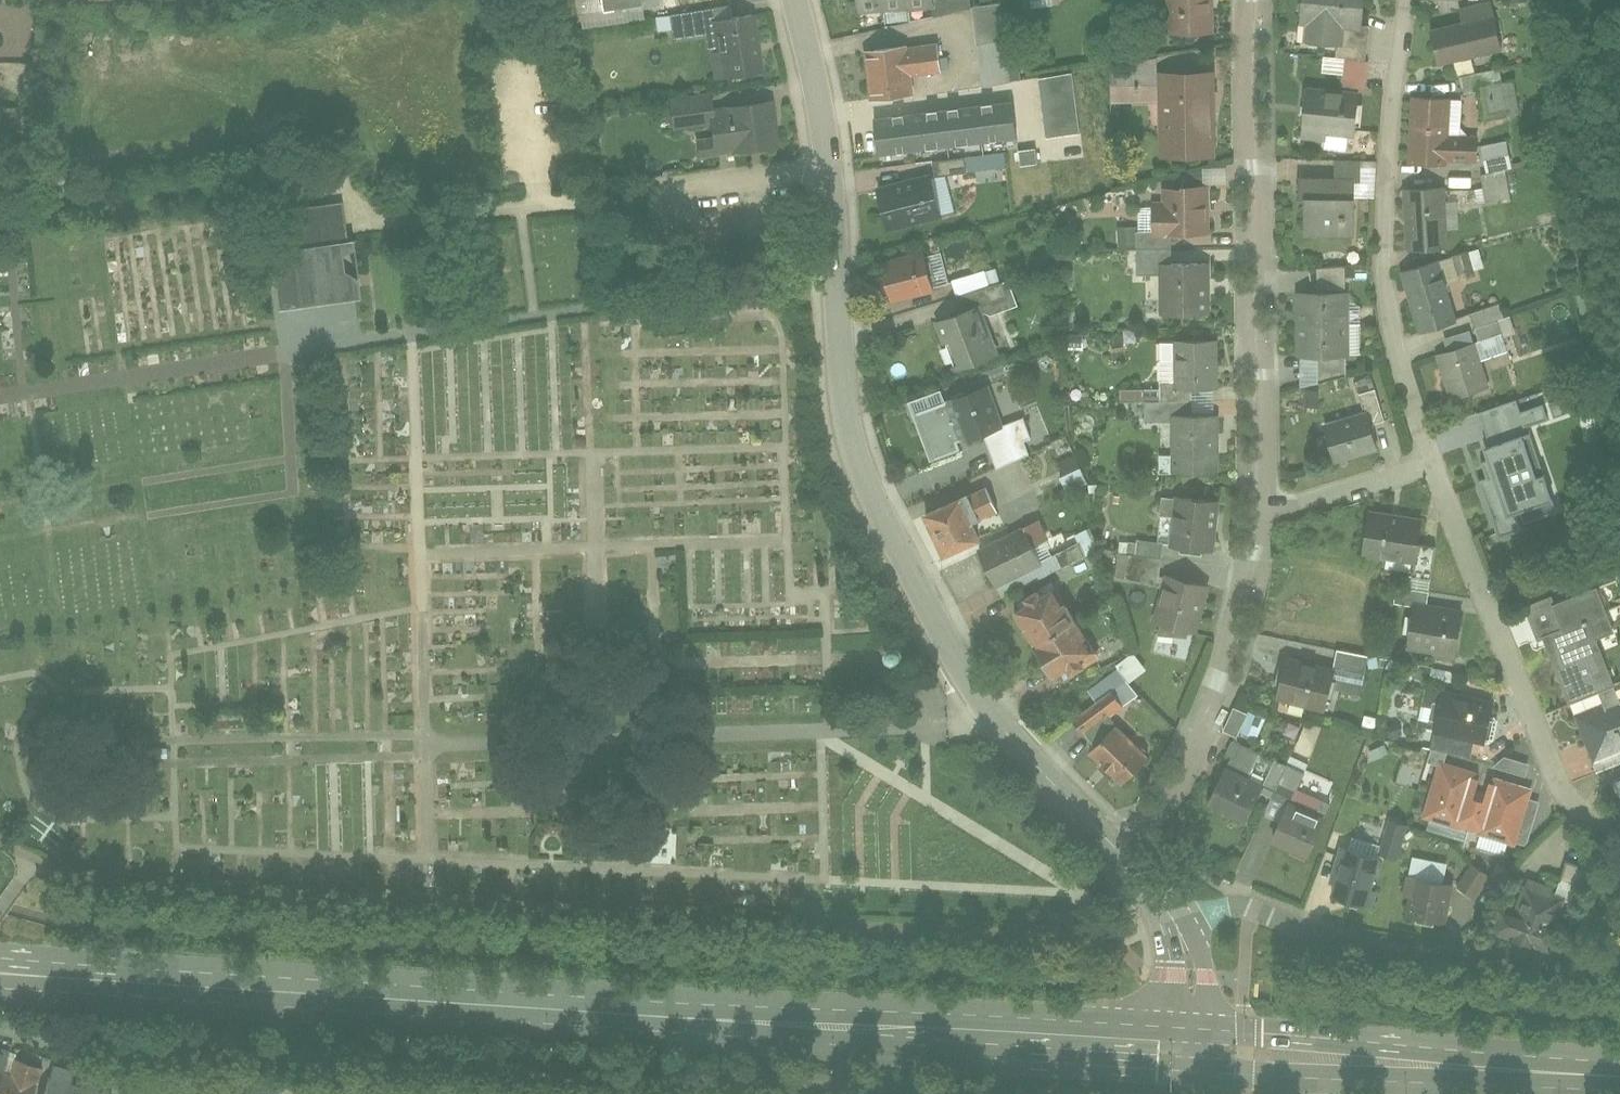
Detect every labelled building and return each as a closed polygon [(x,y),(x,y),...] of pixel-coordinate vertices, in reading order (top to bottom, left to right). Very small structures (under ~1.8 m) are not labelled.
[(576,26),(642,19),(640,0),(573,0),(576,26)] [(860,10),(866,10),(866,12),(880,10),(880,8),(884,7),(885,9),(891,8),(891,10),(904,9),(904,6),(909,5),(910,7),(934,3),(934,0),(859,0),(860,10)] [(1208,0),(1168,0),(1169,32),(1209,31),(1208,0)] [(1297,23),(1308,24),(1307,39),(1348,42),(1349,30),(1363,31),(1365,0),(1299,0),(1297,23)] [(1437,27),(1446,66),(1504,53),(1493,2),(1460,9),(1462,21),(1437,27)] [(970,8),(983,86),(1012,81),(998,3),(970,8)] [(705,21),(715,75),(756,68),(746,13),(705,21)] [(865,51),(870,98),(915,93),(914,76),(941,73),(938,43),(865,51)] [(1343,73),(1342,84),(1366,87),(1369,61),(1324,55),(1322,71),(1343,73)] [(1520,118),(1517,79),(1501,81),(1500,71),(1461,74),(1462,93),(1480,92),(1482,121),(1520,118)] [(1215,157),(1214,72),(1157,73),(1158,158),(1215,157)] [(1038,77),(1045,137),(1080,133),(1072,73),(1038,77)] [(1305,131),(1356,138),(1362,93),(1312,86),(1305,131)] [(726,110),(712,113),(710,92),(668,94),(670,128),(706,126),(711,156),(768,146),(759,96),(724,102),(726,110)] [(1411,95),(1409,158),(1475,159),(1476,133),(1448,133),(1449,96),(1411,95)] [(873,118),(877,154),(1018,138),(1014,102),(873,118)] [(1478,145),(1487,202),(1510,199),(1506,169),(1512,168),(1507,141),(1478,145)] [(1084,145),(1037,146),(1038,161),(1085,159),(1084,145)] [(1020,164),(1036,163),(1035,148),(1019,149),(1020,164)] [(1203,184),(1226,182),(1225,167),(1202,168),(1203,184)] [(875,192),(886,235),(942,221),(930,177),(875,192)] [(1356,230),(1356,178),(1302,178),(1302,230),(1356,230)] [(1205,237),(1203,185),(1166,186),(1166,202),(1153,203),(1154,238),(1205,237)] [(1403,190),(1407,248),(1441,246),(1437,187),(1403,190)] [(345,287),(334,208),(274,217),(284,288),(307,285),(308,292),(345,287)] [(1480,249),(1461,253),(1464,272),(1483,269),(1480,249)] [(879,263),(889,303),(935,292),(925,252),(879,263)] [(1435,262),(1403,272),(1421,333),(1454,323),(1435,262)] [(1200,316),(1200,263),(1161,263),(1162,317),(1200,316)] [(1320,291),(1294,292),(1297,357),(1348,355),(1345,267),(1319,268),(1320,291)] [(936,322),(955,372),(994,357),(975,307),(936,322)] [(1213,390),(1213,340),(1173,341),(1173,391),(1213,390)] [(1477,344),(1436,356),(1448,399),(1490,387),(1477,344)] [(1361,398),(1377,395),(1373,374),(1357,377),(1361,398)] [(944,404),(959,445),(1000,431),(985,390),(944,404)] [(1378,449),(1367,410),(1322,422),(1332,461),(1378,449)] [(1214,473),(1212,413),(1169,415),(1172,474),(1214,473)] [(1514,427),(1469,442),(1493,512),(1538,497),(1514,427)] [(1079,456),(1058,462),(1066,491),(1086,486),(1079,456)] [(922,513),(938,556),(979,540),(972,522),(998,512),(989,488),(922,513)] [(1212,503),(1176,498),(1170,546),(1206,551),(1212,503)] [(1422,521),(1361,513),(1356,551),(1417,560),(1422,521)] [(983,552),(999,585),(1042,564),(1025,531),(983,552)] [(1159,543),(1120,540),(1116,579),(1155,582),(1159,543)] [(1200,581),(1163,573),(1152,623),(1189,631),(1200,581)] [(1617,695),(1596,638),(1614,632),(1597,583),(1522,610),(1534,642),(1547,638),(1596,772),(1619,764),(1619,694),(1617,695)] [(1071,614),(1054,586),(1014,609),(1030,638),(1071,614)] [(1453,658),(1461,612),(1412,604),(1405,650),(1453,658)] [(1087,642),(1071,614),(1030,638),(1046,666),(1087,642)] [(1287,666),(1280,706),(1329,715),(1336,675),(1287,666)] [(1489,741),(1496,697),(1438,688),(1428,748),(1470,755),(1473,738),(1489,741)] [(1232,706),(1224,729),(1257,741),(1265,719),(1232,706)] [(1114,731),(1091,753),(1121,783),(1144,761),(1114,731)] [(1478,769),(1439,759),(1424,816),(1478,830),(1476,836),(1519,847),(1535,788),(1493,777),(1492,781),(1476,777),(1478,769)] [(1227,772),(1211,804),(1248,823),(1264,791),(1227,772)] [(1612,776),(1619,797),(1619,773),(1612,776)] [(1292,801),(1276,843),(1312,856),(1327,814),(1292,801)] [(1400,861),(1406,824),(1395,822),(1388,859),(1400,861)] [(1341,847),(1326,893),(1363,904),(1377,859),(1341,847)] [(1567,891),(1522,876),(1502,934),(1547,950),(1567,891)] [(1450,887),(1410,877),(1401,915),(1440,925),(1450,887)] [(31,1061),(4,1052),(0,1065),(0,1093),(21,1093),(31,1061)] [(42,1093),(82,1093),(85,1083),(47,1073),(42,1093)] [(82,1093),(123,1093),(85,1083),(82,1093)]
